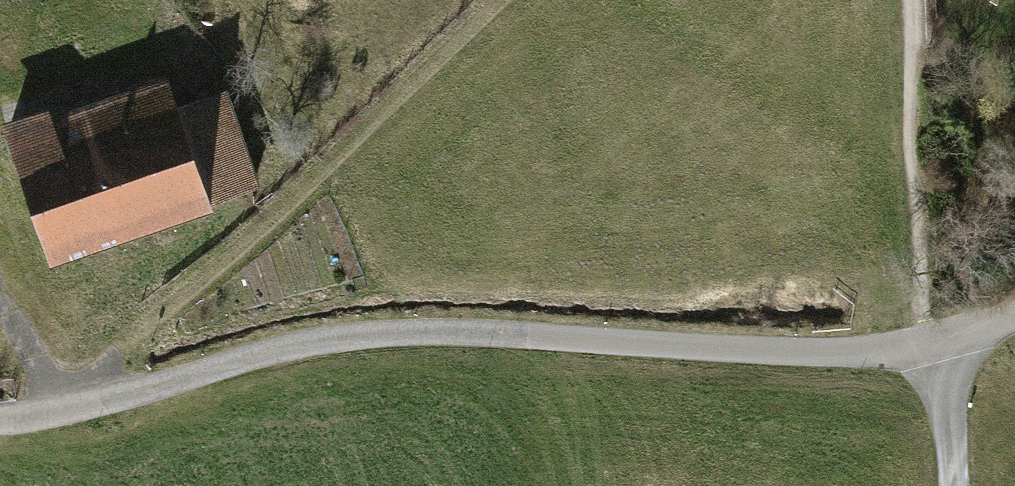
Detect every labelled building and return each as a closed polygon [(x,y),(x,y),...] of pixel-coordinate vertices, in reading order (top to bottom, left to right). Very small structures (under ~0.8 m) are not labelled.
[(170,86),(5,137),(54,273),(217,216),(216,210),(263,192),(231,93),(179,110),(170,86)]
